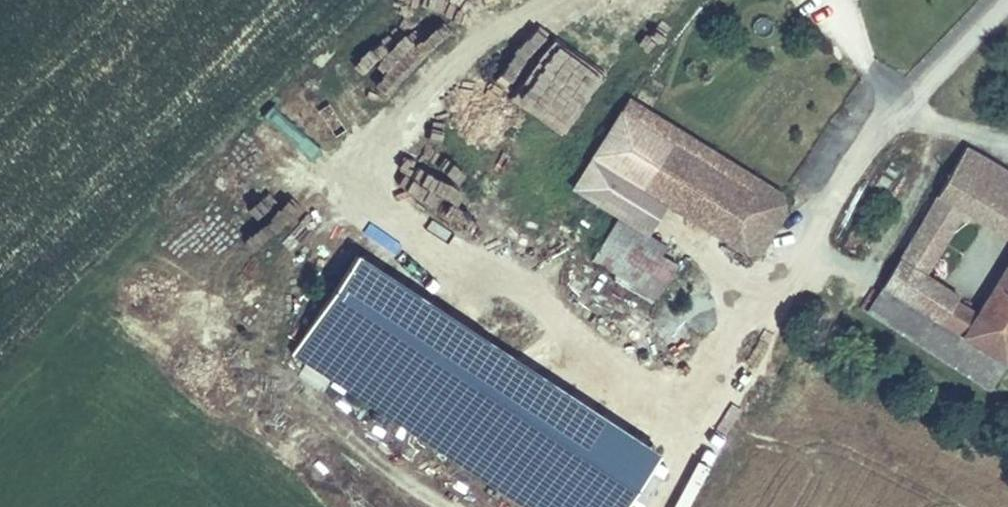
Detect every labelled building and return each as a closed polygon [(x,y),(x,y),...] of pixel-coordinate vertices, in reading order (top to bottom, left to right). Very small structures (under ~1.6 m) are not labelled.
[(345,95),(369,115),(395,83),(411,96),(459,38),(421,7),(406,25),(417,34),(367,95),(354,84),(345,95)] [(539,151),(575,93),(562,85),(526,143),(539,151)] [(505,125),(522,105),(513,97),(496,117),(505,125)] [(629,135),(786,236),(781,221),(635,125),(629,135)] [(786,236),(629,135),(596,184),(675,235),(745,281),(751,273),(759,278),(786,236)] [(970,174),(926,243),(907,275),(886,306),(1007,385),(1007,294),(989,324),(941,294),(977,236),(1007,255),(1007,198),(970,174)] [(675,235),(596,184),(576,216),(623,248),(654,267),(675,235)] [(584,278),(659,326),(680,292),(668,284),(672,279),(654,267),(623,248),(605,274),(592,266),(584,278)] [(661,449),(351,258),(285,365),(515,506),(625,506),(661,449)] [(174,325),(196,349),(231,318),(210,294),(174,325)] [(995,407),(1007,387),(1007,385),(886,306),(873,326),(995,407)]
